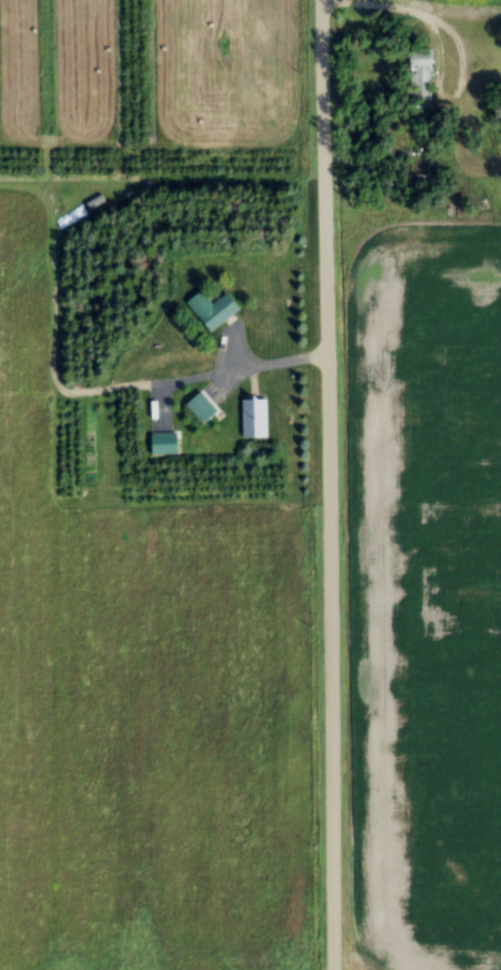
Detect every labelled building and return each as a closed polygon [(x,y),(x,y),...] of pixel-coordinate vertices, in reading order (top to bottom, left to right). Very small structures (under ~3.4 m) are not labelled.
[(429,50),(406,50),(406,101),(429,101),(429,50)] [(101,203),(97,197),(83,204),(86,210),(101,203)] [(208,334),(237,311),(223,294),(209,305),(198,291),(182,303),(208,334)] [(214,414),(202,395),(185,406),(197,424),(214,414)] [(180,435),(147,435),(147,456),(180,456),(180,435)]
